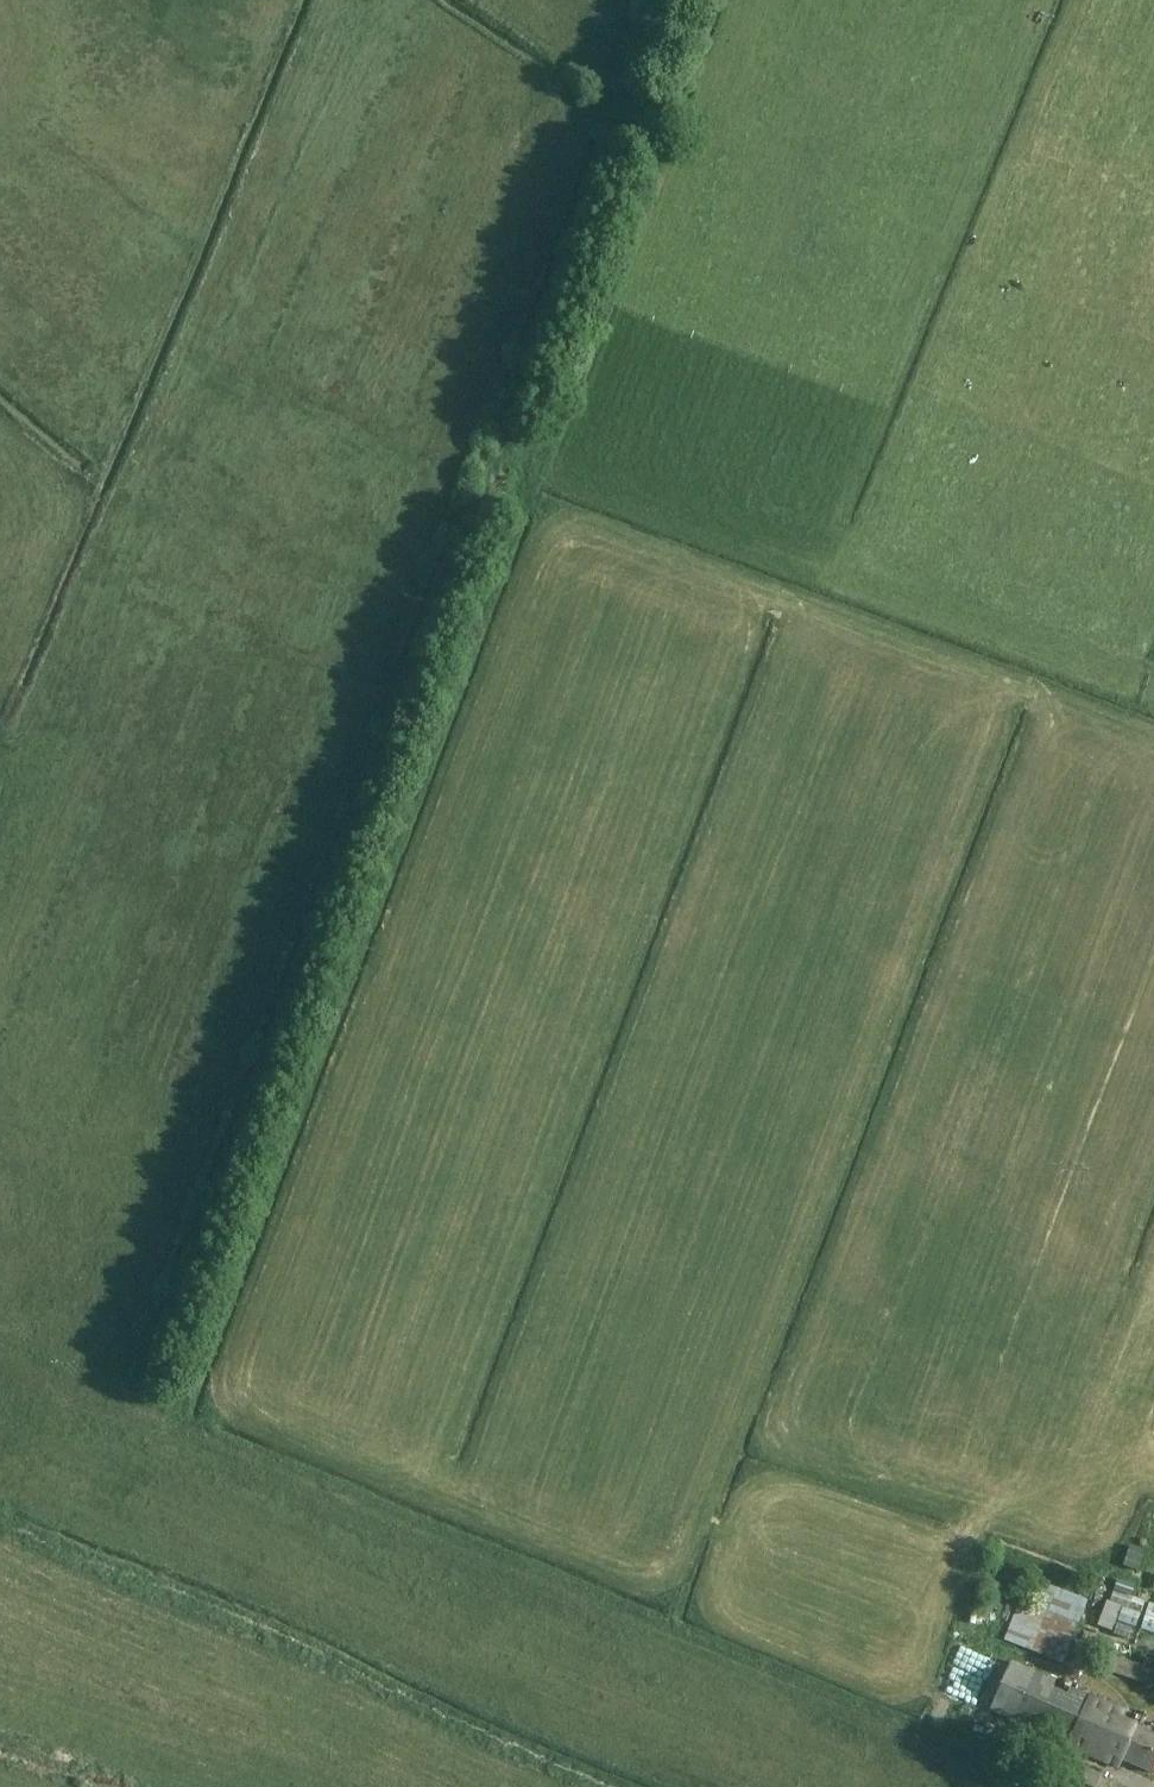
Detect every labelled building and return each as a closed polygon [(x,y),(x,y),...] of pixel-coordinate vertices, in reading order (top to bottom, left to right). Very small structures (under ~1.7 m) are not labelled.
[(1061,1666),(1077,1626),(1087,1601),(1057,1588),(1046,1613),(1018,1601),(1007,1627),(1002,1640),(1061,1666)] [(1109,1602),(1121,1607),(1128,1609),(1123,1623),(1136,1627),(1145,1601),(1113,1590),(1109,1602)] [(1005,1599),(996,1622),(1005,1626),(1015,1602),(1005,1599)] [(985,1648),(990,1633),(974,1629),(970,1643),(985,1648)] [(1110,1655),(1101,1653),(1097,1666),(1107,1668),(1110,1655)] [(1153,1686),(1153,1682),(1153,1660),(1145,1658),(1142,1667),(1112,1657),(1107,1672),(1153,1686)] [(1153,1768),(1153,1735),(1120,1720),(1122,1712),(1069,1688),(1066,1695),(1051,1689),(1055,1682),(1011,1663),(989,1710),(1117,1767),(1120,1760),(1151,1774),(1153,1768)] [(986,1723),(981,1733),(1061,1768),(1059,1772),(1092,1786),(1096,1786),(1101,1775),(986,1723)]
